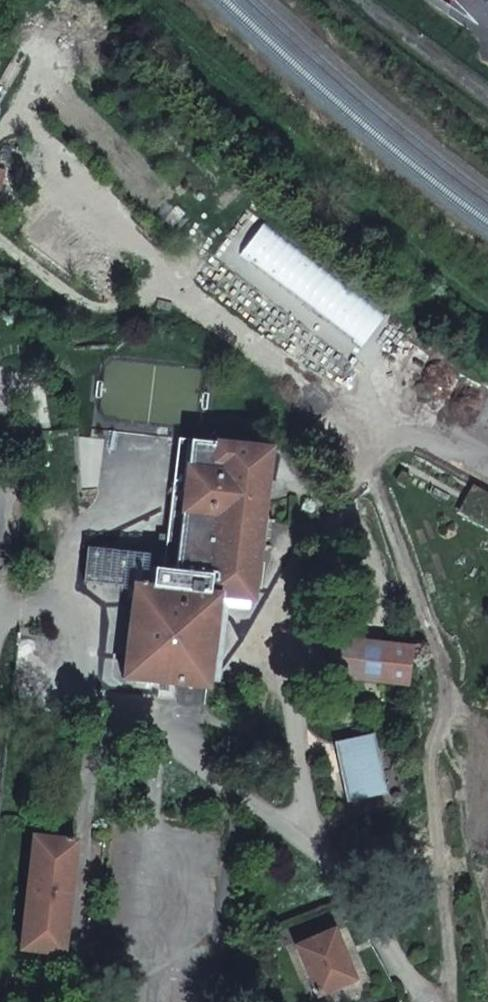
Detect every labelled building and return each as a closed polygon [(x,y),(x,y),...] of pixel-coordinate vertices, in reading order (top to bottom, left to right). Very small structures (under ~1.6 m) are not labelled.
[(251,599),(267,449),(176,439),(168,523),(163,570),(153,569),(151,587),(146,587),(147,571),(149,557),(87,550),(83,581),(132,588),(122,679),(208,688),(218,596),(251,599)] [(471,485),(457,511),(487,527),(487,494),(471,485)] [(337,637),(331,677),(409,690),(416,649),(337,637)] [(372,734),(335,742),(348,801),(384,792),(372,734)] [(32,836),(19,948),(62,953),(74,841),(32,836)] [(332,930),(296,946),(318,995),(353,979),(332,930)]
